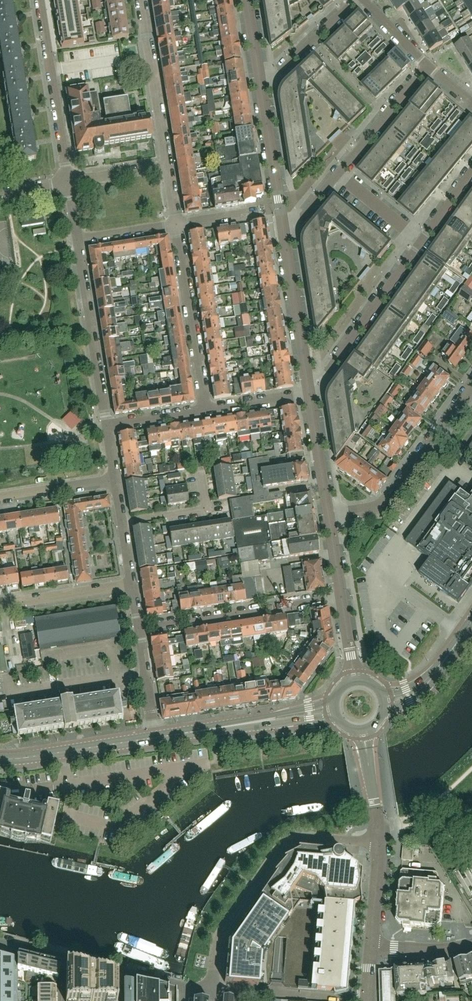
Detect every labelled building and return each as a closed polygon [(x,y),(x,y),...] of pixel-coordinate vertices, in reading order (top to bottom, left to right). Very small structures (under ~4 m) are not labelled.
[(11,0),(0,2),(0,35),(16,32),(14,18),(13,14),(11,0)] [(61,48),(84,44),(77,0),(54,0),(61,48)] [(124,12),(122,0),(107,3),(108,11),(103,11),(104,16),(124,12)] [(173,1),(174,1),(174,0),(152,0),(153,4),(151,5),(152,10),(168,8),(174,7),(173,1)] [(231,4),(232,3),(232,0),(221,0),(215,1),(216,6),(209,8),(210,12),(232,9),(231,4)] [(265,1),(264,1),(265,2),(266,7),(265,7),(266,7),(267,12),(266,12),(267,12),(267,17),(267,18),(268,23),(269,28),(270,33),(270,34),(271,39),(270,39),(271,39),(272,44),(271,44),(272,44),(272,49),(274,48),(291,35),(292,34),(291,33),(290,25),(292,25),(291,16),(288,16),(288,12),(290,11),(290,8),(293,7),(297,5),(301,2),(304,0),(265,0),(265,1)] [(408,0),(393,0),(391,1),(398,12),(403,8),(410,3),(408,0)] [(422,8),(417,0),(415,0),(410,3),(403,8),(410,19),(423,11),(424,12),(431,8),(429,4),(422,8)] [(471,12),(471,0),(467,0),(463,2),(464,3),(463,4),(468,11),(461,15),(464,19),(470,15),(471,14),(470,13),(471,12)] [(177,17),(176,12),(170,13),(169,9),(168,9),(168,8),(152,10),(153,15),(154,16),(155,20),(177,17)] [(235,19),(234,13),(232,12),(232,9),(210,12),(210,16),(218,15),(219,21),(235,19)] [(438,19),(436,15),(428,19),(424,12),(423,11),(410,19),(417,30),(430,22),(431,23),(438,19)] [(450,15),(454,21),(461,17),(457,11),(450,15)] [(126,25),(124,12),(104,16),(105,20),(109,19),(111,27),(126,25)] [(373,28),(360,14),(353,21),(366,35),(373,28)] [(172,28),(171,22),(178,21),(177,17),(155,20),(156,25),(155,26),(155,31),(172,28)] [(235,29),(235,24),(235,23),(235,19),(219,21),(213,22),(214,28),(212,28),(213,32),(235,29)] [(438,34),(445,29),(453,24),(450,20),(442,25),(435,30),(431,23),(430,22),(417,30),(423,40),(423,41),(437,32),(438,34)] [(366,35),(353,21),(346,27),(360,41),(366,35)] [(468,26),(468,25),(460,30),(462,34),(471,30),(471,29),(471,23),(468,26)] [(128,37),(126,25),(111,27),(112,36),(108,36),(108,41),(128,37)] [(360,41),(346,27),(339,34),(353,48),(360,41)] [(180,37),(179,33),(172,34),(172,28),(155,31),(156,35),(158,36),(158,40),(157,40),(157,41),(180,37)] [(238,39),(237,34),(236,33),(235,29),(213,32),(213,37),(221,36),(222,41),(238,39)] [(437,32),(423,41),(430,52),(444,44),(444,45),(451,40),(452,41),(460,35),(457,30),(449,35),(445,29),(438,34),(437,32)] [(16,32),(0,35),(0,44),(4,67),(21,64),(19,49),(18,45),(16,32)] [(353,48),(339,34),(332,40),(346,54),(353,48)] [(175,48),(174,43),(181,41),(180,37),(157,41),(159,51),(175,48)] [(239,49),(238,39),(222,41),(223,47),(215,49),(216,53),(239,49)] [(469,39),(456,47),(463,58),(471,52),(471,44),(469,39)] [(346,54),(332,40),(325,47),(339,61),(346,54)] [(183,57),(183,53),(176,54),(175,48),(159,51),(159,56),(161,57),(162,61),(183,57)] [(241,59),(240,55),(239,54),(239,50),(240,50),(239,49),(216,53),(217,57),(224,56),(225,62),(241,59)] [(410,66),(397,52),(390,59),(403,73),(410,66)] [(471,67),(471,52),(463,58),(469,68),(469,69),(471,67)] [(178,69),(177,63),(184,62),(183,57),(162,61),(162,65),(161,66),(162,71),(178,69)] [(366,110),(355,99),(315,57),(300,71),(301,71),(311,82),(325,96),(324,97),(330,103),(336,109),(336,108),(345,117),(344,118),(350,124),(366,110)] [(403,73),(390,59),(383,66),(397,80),(403,73)] [(455,77),(462,73),(455,61),(449,65),(455,77)] [(243,73),(242,62),(225,64),(227,76),(243,73)] [(23,77),(21,64),(4,67),(9,99),(26,96),(24,82),(23,77)] [(397,80),(383,66),(376,72),(390,86),(397,80)] [(187,78),(186,73),(179,74),(178,69),(162,71),(163,76),(164,77),(165,81),(187,78)] [(312,162),(306,123),(303,108),(305,108),(308,91),(307,91),(308,84),(311,82),(301,71),(298,74),(298,73),(297,74),(297,75),(294,78),(294,77),(293,78),(290,81),(290,82),(287,85),(286,84),(286,85),(284,88),(283,88),(283,89),(284,89),(282,93),(281,93),(281,98),(280,98),(281,98),(281,102),(280,102),(281,103),(282,107),(281,107),(281,108),(282,108),(282,113),(283,118),(283,119),(284,123),(284,124),(285,129),(286,134),(285,134),(286,135),(286,134),(287,139),(286,139),(286,140),(287,140),(287,145),(288,145),(288,150),(288,151),(289,155),(289,156),(290,161),(291,166),(290,166),(291,167),(292,171),(291,171),(291,172),(292,172),(293,177),(292,177),(293,177),(293,179),(296,176),(296,177),(297,176),(312,162)] [(390,86),(376,72),(369,79),(383,93),(390,86)] [(219,77),(220,81),(228,80),(229,87),(245,85),(243,73),(227,76),(219,77)] [(181,89),(180,83),(187,82),(187,78),(165,81),(166,86),(164,86),(165,92),(181,89)] [(383,93),(369,79),(362,85),(376,99),(383,93)] [(445,96),(429,83),(423,91),(439,103),(445,96)] [(225,94),(225,99),(247,96),(245,85),(229,87),(229,93),(225,94)] [(103,145),(152,138),(149,117),(144,118),(143,115),(136,116),(137,117),(131,118),(128,100),(104,104),(107,122),(100,123),(99,117),(100,116),(96,96),(89,97),(87,87),(86,88),(68,91),(66,91),(76,152),(94,149),(94,151),(95,152),(97,153),(99,154),(100,153),(102,153),(103,151),(104,149),(103,145)] [(190,98),(189,93),(182,95),(181,89),(165,92),(166,97),(167,97),(168,102),(190,98)] [(213,92),(214,99),(223,98),(222,90),(213,92)] [(439,103),(423,91),(417,98),(433,111),(439,103)] [(28,108),(26,96),(9,99),(14,130),(31,128),(29,112),(28,108)] [(247,96),(225,99),(226,103),(231,102),(232,110),(249,107),(247,96)] [(185,109),(184,103),(191,102),(190,98),(168,102),(169,106),(168,107),(168,112),(185,109)] [(433,111),(417,98),(411,105),(427,118),(433,111)] [(214,101),(213,101),(208,102),(209,114),(216,113),(214,101)] [(427,118),(411,105),(405,112),(421,125),(427,118)] [(250,118),(249,107),(232,110),(234,121),(250,118)] [(193,118),(193,114),(185,115),(185,109),(168,112),(169,117),(171,117),(171,122),(193,118)] [(421,125),(405,112),(400,120),(415,132),(421,125)] [(188,130),(187,123),(194,122),(193,118),(171,122),(172,126),(171,127),(172,132),(188,130)] [(252,130),(250,118),(234,121),(235,131),(236,132),(252,130)] [(415,132),(400,120),(394,127),(409,139),(415,132)] [(218,123),(216,124),(211,125),(213,136),(220,135),(218,123)] [(465,125),(464,125),(461,123),(455,129),(471,143),(471,131),(465,125)] [(409,139),(394,127),(388,134),(403,147),(409,139)] [(33,140),(31,128),(14,130),(19,162),(36,159),(34,145),(33,140)] [(455,129),(449,137),(453,139),(468,152),(471,147),(471,143),(455,129)] [(197,139),(196,134),(189,135),(188,130),(172,132),(173,142),(197,139)] [(220,150),(254,144),(252,130),(236,132),(234,133),(236,144),(233,144),(232,141),(232,140),(214,143),(214,146),(214,147),(215,150),(220,150)] [(403,147),(388,134),(382,141),(397,154),(403,147)] [(191,150),(190,144),(197,143),(197,139),(173,142),(173,143),(175,143),(176,147),(174,148),(175,153),(191,150)] [(453,139),(447,146),(462,159),(468,152),(453,139)] [(397,154),(382,141),(376,149),(391,161),(397,154)] [(257,158),(254,144),(220,150),(215,150),(216,156),(217,164),(221,163),(238,161),(257,158)] [(462,159),(447,146),(441,154),(456,166),(462,159)] [(391,161),(376,149),(370,156),(385,168),(391,161)] [(200,159),(199,154),(192,155),(191,150),(175,153),(176,158),(177,158),(178,163),(200,159)] [(456,166),(441,154),(435,161),(450,173),(456,166)] [(364,163),(379,175),(385,168),(370,156),(364,163)] [(220,178),(259,172),(257,158),(238,161),(221,163),(217,164),(214,164),(214,165),(215,167),(216,174),(212,175),(209,175),(209,181),(210,181),(220,180),(221,179),(220,178)] [(195,170),(194,164),(200,163),(200,159),(178,163),(179,167),(178,168),(178,173),(195,170)] [(450,173),(435,161),(429,168),(444,181),(450,173)] [(379,175),(364,163),(358,170),(373,183),(379,175)] [(444,181),(429,168),(423,175),(438,188),(444,181)] [(202,174),(195,175),(195,170),(178,173),(179,178),(181,178),(181,183),(206,179),(205,174),(202,174)] [(261,186),(259,172),(220,178),(221,179),(220,180),(222,192),(235,190),(236,190),(235,184),(243,183),(244,189),(261,186)] [(438,188),(423,175),(417,183),(432,195),(438,188)] [(198,191),(197,185),(204,184),(204,186),(207,186),(206,179),(181,183),(182,187),(181,188),(182,193),(198,191)] [(224,207),(222,192),(220,180),(210,181),(215,209),(224,207)] [(432,195),(417,183),(411,190),(426,202),(432,195)] [(261,199),(263,196),(261,186),(244,189),(242,189),(243,195),(238,196),(239,205),(244,204),(245,204),(256,202),(255,200),(261,199)] [(239,205),(238,196),(236,196),(235,190),(222,192),(224,207),(239,205)] [(426,202),(411,190),(405,197),(420,210),(426,202)] [(199,197),(198,191),(182,193),(183,203),(209,199),(208,193),(206,193),(206,196),(199,197)] [(471,194),(459,211),(471,220),(471,195),(471,194)] [(420,210),(405,197),(399,204),(414,217),(420,210)] [(392,244),(369,226),(335,198),(322,213),(323,213),(322,214),(333,224),(340,229),(340,228),(350,236),(349,237),(362,247),(363,246),(372,254),(371,255),(378,261),(392,244)] [(201,211),(200,205),(207,204),(208,206),(210,206),(209,199),(183,203),(183,204),(185,204),(185,208),(184,209),(185,214),(201,211)] [(459,211),(453,219),(471,233),(471,220),(459,211)] [(45,226),(44,220),(43,214),(21,217),(21,215),(23,227),(44,224),(44,226),(45,226)] [(337,310),(335,297),(327,249),(331,234),(330,234),(331,228),(332,226),(333,224),(322,214),(320,216),(319,217),(316,221),(313,225),(312,225),(313,225),(310,229),(309,229),(306,233),(306,234),(304,238),(304,243),(303,243),(304,248),(303,248),(304,249),(305,253),(304,254),(305,254),(305,259),(306,259),(306,264),(306,265),(307,270),(308,275),(309,280),(308,280),(309,281),(310,285),(309,286),(310,286),(311,291),(310,291),(311,291),(311,296),(311,297),(312,301),(312,302),(313,307),(314,312),(313,312),(314,313),(315,318),(314,318),(315,318),(316,323),(315,323),(316,323),(316,328),(316,329),(317,334),(319,332),(319,333),(319,332),(326,323),(335,312),(337,312),(337,310)] [(453,219),(447,228),(469,243),(471,239),(471,233),(453,219)] [(268,232),(267,221),(250,224),(252,235),(268,232)] [(240,231),(238,225),(227,227),(230,244),(231,249),(236,248),(235,243),(241,242),(240,237),(240,231)] [(230,244),(227,227),(216,229),(216,230),(218,240),(219,246),(230,244)] [(469,243),(447,228),(441,236),(463,251),(469,243)] [(207,242),(205,231),(188,233),(190,245),(207,242)] [(270,243),(268,232),(252,235),(254,246),(270,243)] [(170,252),(168,236),(161,237),(155,238),(155,239),(146,240),(147,248),(155,247),(156,254),(160,254),(170,252)] [(463,251),(441,236),(435,244),(457,260),(463,251)] [(148,256),(147,248),(146,240),(134,242),(137,258),(148,256)] [(137,258),(134,242),(123,244),(125,259),(137,258)] [(208,253),(207,242),(190,245),(192,256),(208,253)] [(272,254),(270,243),(254,246),(255,257),(272,254)] [(125,259),(123,244),(111,245),(113,253),(114,261),(125,259)] [(457,260),(435,244),(429,253),(451,268),(457,260)] [(113,253),(111,245),(103,247),(103,246),(96,247),(96,248),(89,249),(91,264),(91,265),(102,264),(100,255),(113,253)] [(173,270),(172,261),(171,252),(170,252),(160,254),(163,272),(173,270)] [(210,264),(208,253),(192,256),(192,258),(193,267),(210,264)] [(274,265),(272,254),(255,257),(257,268),(274,265)] [(449,271),(427,255),(421,264),(443,279),(449,271)] [(109,280),(108,272),(103,273),(102,264),(91,265),(92,274),(93,274),(94,282),(109,280)] [(195,278),(212,275),(211,268),(214,268),(214,264),(210,264),(193,267),(195,278)] [(443,279),(421,264),(415,272),(437,288),(443,279)] [(276,276),(274,265),(257,268),(259,279),(276,276)] [(175,280),(173,270),(163,272),(158,272),(159,278),(154,279),(151,279),(152,283),(149,284),(175,280)] [(437,288),(415,272),(409,280),(431,296),(437,288)] [(214,286),(212,275),(195,278),(197,289),(214,286)] [(277,287),(276,276),(259,279),(261,290),(277,287)] [(116,289),(115,280),(109,280),(94,282),(96,292),(116,290),(116,289)] [(177,290),(175,280),(149,284),(149,288),(160,286),(161,292),(177,290)] [(431,296),(409,280),(403,289),(425,304),(431,296)] [(450,285),(453,287),(457,290),(460,286),(453,280),(450,285)] [(215,297),(214,286),(197,289),(199,300),(215,297)] [(465,286),(458,296),(470,304),(471,300),(471,291),(465,286)] [(279,298),(277,287),(261,290),(257,291),(257,295),(261,295),(262,301),(279,298)] [(457,290),(453,287),(449,292),(453,295),(457,290)] [(112,300),(111,294),(122,293),(121,288),(116,289),(116,290),(96,292),(97,302),(112,300)] [(425,304),(403,289),(397,297),(419,313),(425,304)] [(178,300),(177,290),(161,292),(162,298),(149,300),(149,304),(178,300)] [(217,308),(215,297),(199,300),(200,311),(217,308)] [(419,313),(397,297),(391,305),(413,321),(419,313)] [(260,313),(264,312),(281,309),(279,298),(262,301),(258,302),(260,313)] [(445,298),(441,303),(445,307),(449,301),(445,298)] [(127,308),(126,303),(113,305),(112,300),(97,302),(99,312),(125,308),(127,308)] [(180,309),(178,300),(149,304),(150,309),(158,308),(162,311),(164,311),(165,312),(180,309)] [(441,312),(445,307),(441,303),(437,309),(441,312)] [(413,321),(391,305),(385,314),(407,329),(413,321)] [(115,320),(114,315),(126,313),(125,308),(99,312),(100,322),(115,320)] [(219,319),(217,308),(200,311),(202,322),(219,319)] [(181,319),(180,309),(165,312),(165,317),(153,319),(154,324),(181,319)] [(266,323),(283,320),(281,309),(264,312),(266,323)] [(454,326),(460,318),(449,310),(443,318),(454,326)] [(407,329),(385,314),(379,322),(401,337),(407,329)] [(433,315),(429,320),(433,323),(437,318),(433,315)] [(183,329),(181,319),(154,324),(155,329),(162,327),(167,326),(167,327),(168,331),(183,329)] [(220,330),(219,319),(202,322),(204,333),(220,330)] [(127,328),(126,324),(116,325),(115,320),(100,322),(102,332),(127,328)] [(284,332),(283,320),(266,323),(268,334),(284,332)] [(425,325),(430,328),(433,323),(429,320),(425,325)] [(401,337),(379,322),(374,330),(395,346),(401,337)] [(234,329),(236,339),(245,338),(243,327),(234,329)] [(118,339),(117,334),(128,333),(127,328),(102,332),(103,341),(118,339)] [(168,331),(169,337),(163,338),(164,342),(184,339),(183,329),(168,331)] [(220,330),(204,333),(205,344),(222,341),(220,330)] [(395,346),(374,330),(368,338),(389,354),(395,346)] [(471,345),(471,335),(466,331),(456,345),(466,353),(471,345)] [(286,343),(284,332),(268,334),(269,345),(286,343)] [(418,345),(421,340),(417,337),(413,342),(418,345)] [(389,354),(368,338),(362,347),(383,362),(389,354)] [(119,345),(118,339),(103,341),(105,351),(134,347),(130,347),(130,343),(119,345)] [(186,349),(184,339),(164,342),(165,346),(170,346),(171,351),(186,349)] [(224,352),(222,341),(205,344),(207,355),(224,352)] [(425,342),(418,352),(427,358),(434,348),(425,342)] [(288,354),(286,343),(269,345),(271,356),(288,354)] [(455,367),(466,353),(456,345),(453,348),(448,344),(442,353),(447,357),(445,360),(455,367)] [(121,359),(120,353),(135,351),(134,347),(105,351),(106,361),(121,359)] [(383,362),(362,347),(355,355),(377,371),(383,362)] [(409,348),(405,353),(409,356),(413,351),(409,348)] [(187,359),(186,349),(171,351),(172,357),(167,357),(167,358),(164,359),(164,362),(161,363),(162,363),(187,359)] [(226,363),(224,352),(207,355),(209,366),(226,363)] [(406,362),(409,356),(405,353),(401,358),(406,362)] [(289,365),(288,354),(271,356),(273,367),(289,365)] [(148,365),(146,355),(139,356),(141,366),(142,366),(148,365)] [(355,392),(354,390),(357,387),(354,384),(359,376),(368,383),(377,371),(355,355),(347,368),(345,371),(344,370),(343,372),(344,372),(341,376),(340,376),(341,376),(338,380),(337,380),(338,381),(335,384),(334,384),(334,385),(335,385),(332,389),(331,388),(331,389),(329,393),(329,394),(328,398),(328,399),(328,404),(351,400),(350,396),(355,392)] [(417,356),(411,365),(416,368),(422,360),(417,356)] [(122,365),(121,359),(106,361),(108,371),(135,367),(134,363),(122,365)] [(189,369),(187,359),(162,363),(162,367),(168,366),(173,366),(174,371),(179,370),(189,369)] [(227,374),(226,363),(209,366),(211,377),(227,374)] [(397,364),(393,370),(398,373),(401,368),(397,364)] [(291,376),(289,365),(273,367),(275,378),(291,376)] [(403,374),(408,377),(413,370),(408,366),(403,374)] [(124,379),(124,374),(134,372),(133,369),(135,368),(135,367),(108,371),(110,381),(124,379)] [(450,378),(435,367),(431,372),(433,373),(429,378),(428,377),(427,377),(443,388),(443,387),(445,387),(448,383),(447,382),(450,378)] [(192,386),(191,377),(190,377),(189,369),(179,370),(179,371),(174,371),(175,379),(180,379),(181,387),(181,388),(192,386)] [(265,379),(274,375),(272,370),(263,373),(265,379)] [(394,378),(398,373),(393,370),(389,375),(394,378)] [(229,386),(227,374),(211,377),(212,388),(229,386)] [(264,381),(263,375),(252,376),(254,393),(266,391),(264,381)] [(254,393),(252,376),(240,378),(241,383),(243,395),(254,393)] [(293,387),(291,376),(275,378),(276,390),(293,387)] [(443,388),(427,377),(424,381),(426,383),(422,388),(436,398),(440,394),(439,392),(443,388)] [(126,392),(125,386),(124,379),(110,381),(111,390),(110,390),(112,398),(122,397),(122,393),(126,392)] [(243,395),(241,383),(235,384),(234,385),(236,396),(243,395)] [(397,385),(390,394),(394,397),(401,388),(397,385)] [(194,402),(192,386),(181,388),(181,387),(170,389),(170,390),(169,390),(171,406),(180,404),(181,405),(188,404),(187,403),(194,402)] [(231,397),(229,386),(212,388),(214,399),(231,397)] [(436,398),(422,388),(418,393),(416,392),(413,396),(415,397),(428,407),(432,403),(433,403),(436,398)] [(171,406),(169,390),(158,392),(160,408),(171,406)] [(160,408),(158,392),(147,393),(149,409),(160,408)] [(149,409),(147,393),(135,395),(137,403),(138,411),(149,409)] [(388,396),(382,405),(387,409),(394,400),(388,396)] [(138,411),(137,403),(124,405),(122,397),(112,398),(115,415),(122,414),(129,413),(129,412),(138,411)] [(428,407),(415,397),(411,402),(409,401),(406,406),(421,417),(424,414),(425,414),(428,410),(428,408),(428,407)] [(357,436),(355,427),(351,400),(328,404),(329,409),(329,410),(330,414),(330,415),(331,420),(330,420),(331,420),(332,425),(331,425),(331,426),(332,426),(332,430),(332,431),(333,436),(334,441),(334,442),(335,446),(335,447),(336,452),(335,452),(336,452),(337,461),(355,436),(357,436)] [(382,416),(387,409),(382,405),(377,412),(382,416)] [(298,418),(296,407),(279,409),(281,421),(298,418)] [(422,420),(408,410),(404,416),(402,414),(399,419),(414,430),(417,427),(418,427),(421,423),(421,422),(422,420)] [(81,420),(73,411),(63,420),(72,429),(81,420)] [(271,427),(270,423),(269,412),(269,411),(257,413),(260,429),(261,434),(272,432),(271,427)] [(260,429),(257,413),(246,414),(249,431),(249,436),(261,434),(260,429)] [(249,431),(246,414),(235,416),(238,433),(238,437),(249,436),(249,431)] [(373,415),(368,421),(374,425),(379,419),(373,415)] [(238,433),(235,416),(224,418),(227,435),(238,433)] [(227,435),(224,418),(213,420),(216,436),(216,442),(227,440),(227,435)] [(300,429),(298,418),(281,421),(283,432),(300,429)] [(414,430),(399,419),(396,423),(398,424),(394,429),(408,440),(413,434),(412,433),(414,430)] [(216,436),(213,420),(202,422),(204,438),(205,444),(210,443),(209,437),(216,436)] [(204,438),(202,422),(191,423),(193,440),(194,446),(195,446),(205,444),(204,438)] [(193,440),(191,423),(180,425),(182,442),(183,449),(187,448),(186,441),(193,440)] [(360,435),(366,439),(373,429),(366,424),(363,429),(364,430),(360,435)] [(182,442),(180,425),(169,427),(171,443),(172,449),(178,448),(177,442),(182,442)] [(171,443),(169,427),(158,429),(161,451),(165,450),(164,445),(171,443)] [(161,451),(158,429),(146,430),(148,442),(149,447),(156,446),(157,451),(161,451)] [(301,441),(300,429),(283,432),(285,443),(301,441)] [(387,439),(402,450),(405,446),(406,446),(408,443),(408,442),(409,440),(408,440),(394,429),(389,436),(387,434),(384,434),(383,436),(387,439)] [(136,443),(135,432),(118,434),(120,446),(136,443)] [(361,439),(357,436),(352,443),(356,445),(361,439)] [(387,439),(383,436),(376,446),(393,459),(395,455),(397,456),(402,450),(387,439)] [(303,452),(301,441),(285,443),(287,455),(289,454),(303,452)] [(149,447),(148,442),(136,443),(120,446),(122,457),(138,455),(137,449),(149,447)] [(346,473),(357,458),(347,450),(336,465),(339,467),(339,468),(340,469),(340,471),(343,472),(344,472),(346,473)] [(381,453),(378,451),(377,453),(373,458),(367,465),(356,480),(361,483),(361,484),(364,486),(365,486),(366,487),(377,473),(370,468),(374,463),(381,453)] [(304,458),(303,452),(289,454),(290,460),(304,458)] [(253,460),(252,454),(252,453),(241,454),(242,461),(248,460),(248,461),(253,460)] [(242,461),(241,454),(232,456),(234,462),(242,461)] [(140,466),(138,455),(122,457),(123,468),(140,466)] [(219,465),(218,457),(211,458),(213,466),(219,465)] [(209,467),(208,458),(197,460),(198,469),(209,467)] [(308,482),(305,464),(270,470),(268,458),(265,458),(253,460),(248,461),(251,478),(252,484),(253,490),(254,496),(268,494),(267,488),(308,482)] [(356,480),(367,465),(357,458),(346,473),(346,474),(347,473),(347,475),(350,477),(351,476),(356,480)] [(196,461),(189,462),(190,470),(197,469),(196,461)] [(393,471),(398,465),(394,462),(390,469),(393,471)] [(174,465),(163,467),(164,474),(175,472),(174,465)] [(142,477),(140,466),(123,468),(125,480),(142,477)] [(233,476),(231,466),(214,469),(215,479),(233,476)] [(384,484),(388,478),(384,475),(382,477),(377,473),(366,487),(365,488),(367,489),(367,490),(370,492),(371,492),(372,493),(373,492),(376,495),(383,485),(383,486),(384,485),(384,484)] [(234,487),(233,476),(215,479),(217,489),(234,487)] [(145,490),(143,480),(126,482),(127,493),(145,490)] [(468,497),(452,485),(450,483),(407,542),(420,552),(430,560),(420,575),(459,603),(471,585),(471,498),(471,499),(468,497)] [(189,503),(186,485),(175,487),(178,504),(189,503)] [(178,504),(175,487),(165,488),(166,493),(168,506),(178,504)] [(236,497),(234,487),(217,489),(218,500),(221,499),(236,497)] [(146,500),(145,490),(127,493),(129,503),(146,500)] [(286,499),(286,498),(286,497),(285,492),(268,494),(254,496),(229,501),(232,521),(255,517),(253,504),(286,499)] [(286,499),(287,507),(267,511),(268,515),(276,514),(312,510),(310,493),(291,496),(291,497),(286,497),(286,498),(286,499)] [(109,507),(108,497),(86,501),(88,510),(109,507)] [(148,511),(146,500),(129,503),(131,513),(148,511)] [(88,510),(86,501),(64,504),(66,514),(80,512),(88,510)] [(59,524),(57,509),(44,511),(46,526),(59,524)] [(314,518),(312,510),(276,514),(268,515),(267,516),(269,526),(313,518),(314,518)] [(46,526),(44,511),(32,513),(34,528),(35,532),(47,530),(46,526)] [(82,523),(81,516),(80,512),(66,514),(67,521),(71,520),(72,525),(82,523)] [(34,528),(32,513),(19,515),(21,530),(34,528)] [(19,530),(17,516),(4,518),(6,532),(19,530)] [(316,537),(313,518),(269,526),(267,516),(255,517),(232,521),(238,550),(238,551),(253,548),(271,544),(316,537)] [(233,538),(230,520),(220,522),(223,539),(233,538)] [(223,539),(220,522),(210,524),(212,541),(223,539)] [(84,535),(82,527),(82,523),(72,525),(72,528),(68,529),(69,537),(84,535)] [(212,541),(210,524),(200,525),(202,543),(212,541)] [(202,543),(200,525),(190,527),(192,544),(202,543)] [(152,536),(150,526),(133,528),(134,539),(152,536)] [(192,544),(190,527),(180,528),(182,546),(192,544)] [(182,546),(180,528),(169,530),(170,537),(171,543),(172,547),(182,546)] [(85,546),(84,535),(69,537),(71,544),(75,543),(75,548),(85,546)] [(153,546),(152,536),(134,539),(136,549),(153,546)] [(239,556),(240,566),(257,564),(319,554),(317,537),(316,537),(271,544),(253,548),(238,551),(239,556)] [(87,558),(86,550),(85,546),(75,548),(76,552),(72,552),(73,560),(87,558)] [(155,556),(153,546),(136,549),(138,559),(155,556)] [(157,566),(155,556),(138,559),(139,569),(157,566)] [(89,569),(87,558),(73,560),(74,567),(78,566),(79,571),(89,569)] [(322,575),(320,560),(302,563),(303,570),(291,572),(292,579),(304,577),(322,575)] [(208,572),(206,562),(196,563),(197,573),(208,572)] [(291,572),(290,567),(282,568),(287,595),(294,594),(292,579),(291,572)] [(45,584),(43,572),(37,573),(37,568),(31,569),(32,574),(34,586),(45,584)] [(68,580),(66,569),(55,570),(56,582),(68,580)] [(91,581),(90,573),(89,569),(79,571),(80,575),(76,575),(77,583),(91,581)] [(157,581),(155,569),(140,572),(141,583),(157,581)] [(19,585),(17,570),(4,572),(7,587),(12,586),(12,587),(18,586),(18,585),(19,585)] [(56,582),(55,570),(43,572),(45,584),(56,582)] [(34,586),(32,574),(20,576),(22,587),(34,586)] [(324,589),(322,575),(304,577),(306,592),(324,589)] [(259,577),(242,580),(246,602),(258,600),(263,599),(259,577)] [(242,580),(242,578),(238,579),(239,587),(233,588),(233,587),(232,588),(235,603),(245,602),(246,602),(242,580)] [(221,583),(220,580),(217,581),(218,590),(211,591),(213,607),(224,605),(220,583),(221,583)] [(159,592),(157,581),(141,583),(143,594),(159,592)] [(235,603),(232,588),(227,588),(226,582),(221,583),(220,583),(224,605),(235,603)] [(189,595),(189,591),(188,591),(188,595),(183,596),(181,585),(176,586),(178,596),(179,600),(180,611),(180,612),(192,610),(189,595)] [(213,607),(211,591),(204,592),(203,586),(198,587),(199,590),(200,593),(202,608),(213,607)] [(161,603),(159,592),(143,594),(145,605),(161,603)] [(192,610),(202,608),(200,593),(189,595),(192,610)] [(180,611),(179,600),(175,601),(171,601),(173,608),(171,609),(171,613),(180,611)] [(162,615),(161,603),(145,605),(147,617),(162,615)] [(118,629),(115,607),(36,620),(40,650),(120,637),(118,629)] [(329,621),(328,609),(310,611),(311,618),(310,619),(311,624),(329,621)] [(296,626),(294,614),(287,615),(289,627),(296,626)] [(287,631),(285,615),(273,617),(276,633),(287,631)] [(276,633),(273,617),(262,619),(265,635),(276,633)] [(265,635),(262,619),(251,621),(253,637),(254,641),(265,639),(265,635)] [(253,637),(251,621),(240,623),(242,639),(253,637)] [(331,632),(329,621),(311,624),(312,624),(313,631),(310,631),(311,636),(317,635),(331,633),(331,632)] [(242,639),(240,623),(229,624),(231,640),(242,639)] [(231,640),(229,624),(217,626),(220,642),(231,640)] [(220,642),(217,626),(206,628),(209,644),(220,642)] [(209,644),(206,628),(195,630),(198,646),(209,644)] [(198,646),(195,630),(184,631),(185,643),(186,647),(198,646)] [(185,643),(184,631),(175,633),(176,644),(174,645),(173,645),(174,648),(180,647),(179,644),(185,643)] [(333,645),(331,633),(317,635),(317,639),(315,642),(328,652),(333,645)] [(167,641),(166,634),(150,637),(152,648),(168,646),(173,645),(174,645),(173,640),(167,641)] [(328,652),(315,642),(312,640),(309,644),(307,643),(303,649),(321,662),(325,656),(326,656),(329,652),(328,652)] [(169,657),(168,646),(152,648),(153,659),(169,657)] [(321,662),(303,649),(299,655),(300,656),(297,660),(314,672),(321,662)] [(171,668),(169,657),(153,659),(155,670),(171,668)] [(264,668),(263,659),(252,661),(253,669),(264,668)] [(314,672),(297,660),(294,664),(296,666),(292,671),(307,681),(314,672)] [(173,679),(171,668),(155,670),(157,682),(173,679)] [(307,681),(292,671),(288,677),(286,675),(283,679),(286,682),(300,691),(300,692),(303,688),(303,687),(307,681)] [(270,700),(268,684),(267,684),(267,682),(262,683),(255,684),(258,702),(270,700)] [(294,699),(300,691),(286,682),(284,685),(280,686),(282,701),(294,699)] [(246,704),(243,686),(243,683),(238,684),(238,687),(232,688),(234,706),(246,704)] [(282,701),(280,686),(279,683),(268,684),(270,700),(270,702),(282,701)] [(258,702),(255,684),(248,685),(243,686),(246,704),(258,702)] [(222,707),(219,687),(218,687),(218,685),(207,687),(208,691),(211,709),(222,707)] [(234,706),(232,688),(224,689),(224,686),(219,687),(222,707),(234,706)] [(211,709),(208,691),(201,693),(201,692),(196,693),(196,696),(199,711),(211,709)] [(120,702),(119,693),(109,694),(110,703),(120,702)] [(122,718),(121,708),(127,707),(126,703),(120,704),(120,702),(110,703),(109,694),(72,700),(72,699),(60,701),(60,702),(13,709),(15,720),(10,721),(10,726),(16,725),(18,735),(17,735),(18,736),(64,728),(64,730),(77,728),(76,726),(123,719),(123,718),(122,718)] [(187,716),(184,697),(184,698),(177,699),(177,696),(172,697),(175,717),(187,716)] [(199,711),(196,696),(189,697),(189,696),(184,697),(187,716),(199,714),(199,711)] [(175,717),(172,697),(167,697),(168,700),(161,702),(163,719),(175,717)] [(59,806),(48,804),(46,811),(46,810),(45,810),(45,809),(44,809),(43,809),(42,810),(28,807),(29,801),(24,800),(23,806),(9,803),(10,801),(10,800),(9,799),(8,798),(6,798),(7,794),(0,793),(0,834),(39,842),(40,843),(41,840),(51,842),(57,816),(59,806)] [(414,856),(415,845),(412,844),(404,844),(402,861),(413,862),(414,856)] [(230,847),(205,873),(212,880),(237,854),(230,847)] [(360,892),(361,875),(361,871),(343,858),(343,857),(342,856),(342,855),(341,854),(341,853),(342,853),(342,852),(299,848),(299,849),(300,849),(300,850),(299,850),(285,858),(285,859),(286,858),(286,860),(275,872),(276,873),(276,872),(277,873),(258,900),(262,902),(286,919),(287,920),(292,913),(289,896),(294,888),(311,894),(312,902),(318,903),(354,906),(354,905),(359,902),(360,902),(360,903),(361,903),(360,892)] [(464,864),(465,865),(452,873),(460,885),(469,901),(471,899),(471,859),(464,864)] [(441,926),(442,921),(445,888),(444,888),(441,884),(438,884),(438,875),(437,873),(403,870),(401,871),(400,880),(402,882),(400,884),(396,921),(397,922),(400,925),(404,926),(403,928),(412,929),(412,926),(437,929),(441,926)] [(202,879),(178,923),(186,927),(211,884),(202,879)] [(287,920),(259,900),(231,939),(228,943),(225,982),(311,989),(318,903),(301,901),(287,920)] [(350,945),(351,935),(352,935),(353,930),(352,930),(352,920),(354,920),(354,916),(353,916),(354,906),(318,903),(311,989),(316,989),(316,990),(333,991),(346,993),(347,978),(349,978),(349,973),(348,973),(349,963),(350,963),(350,959),(349,959),(350,949),(351,949),(352,945),(350,945)] [(12,928),(14,919),(0,915),(0,925),(12,928)] [(183,948),(134,937),(132,946),(180,958),(183,948)] [(180,959),(131,947),(129,957),(178,969),(180,959)] [(26,971),(30,956),(27,955),(21,954),(18,953),(17,960),(17,969),(26,971)] [(17,960),(0,955),(0,971),(17,971),(17,969),(17,960)] [(36,974),(40,959),(38,958),(32,956),(30,956),(26,971),(36,974)] [(47,977),(51,961),(48,961),(42,959),(40,959),(36,974),(46,976),(47,977)] [(471,980),(471,973),(468,959),(455,963),(461,983),(471,980)] [(56,987),(60,969),(62,964),(59,963),(53,962),(51,961),(47,977),(46,976),(44,987),(56,987)] [(455,981),(452,963),(434,966),(434,968),(432,968),(431,967),(430,967),(429,967),(428,968),(426,969),(426,967),(396,969),(397,996),(427,994),(427,985),(430,985),(430,986),(434,986),(434,984),(455,981)] [(117,981),(117,977),(115,977),(115,978),(105,975),(105,974),(104,974),(103,974),(93,972),(94,971),(90,971),(80,968),(78,968),(69,966),(68,971),(66,977),(66,1000),(117,1000),(117,999),(117,981)] [(17,971),(0,971),(0,982),(17,982),(17,971)] [(395,972),(379,972),(380,1000),(396,1000),(395,972)] [(17,982),(0,982),(0,993),(17,993),(17,992),(17,982)] [(178,996),(176,996),(176,993),(136,983),(136,985),(125,982),(125,1000),(178,1000),(178,996)] [(56,987),(44,987),(37,987),(37,998),(56,998),(56,988),(56,987)] [(17,992),(17,993),(0,993),(0,1000),(21,1000),(21,992),(17,992)]
